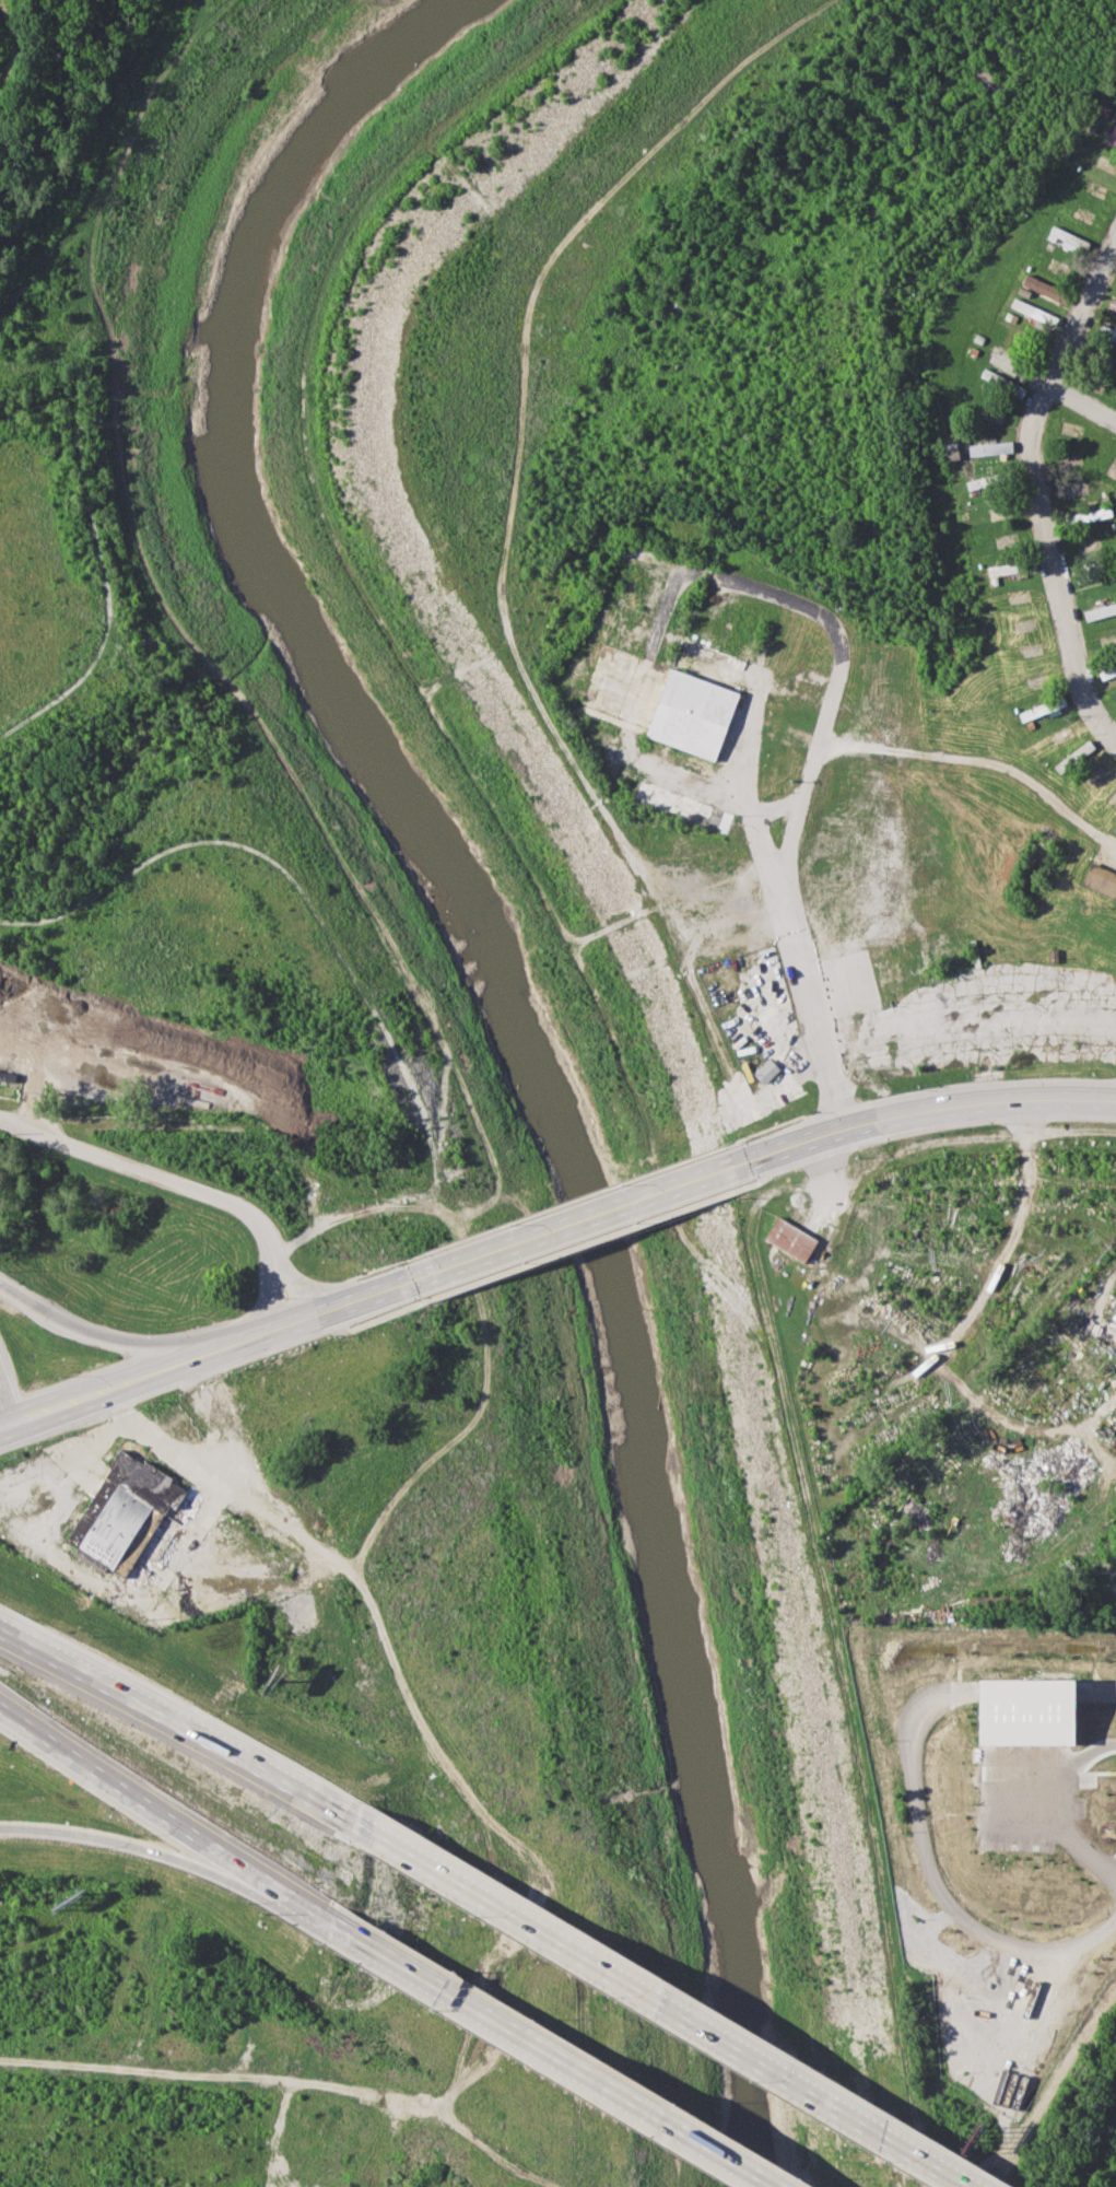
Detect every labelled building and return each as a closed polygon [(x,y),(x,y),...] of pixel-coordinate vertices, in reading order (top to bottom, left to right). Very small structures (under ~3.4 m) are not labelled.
[(1047,235),(1072,247),(1077,236),(1052,225),(1047,235)] [(1027,296),(1030,291),(1060,303),(1065,290),(1024,274),(1017,291),(1027,296)] [(1053,314),(1013,297),(1009,307),(1049,324),(1053,314)] [(1101,322),(1097,336),(1115,342),(1115,328),(1101,322)] [(1018,354),(993,343),(985,361),(1011,372),(1018,354)] [(967,445),(968,456),(1012,451),(1011,440),(967,445)] [(1109,506),(1068,515),(1070,524),(1111,516),(1109,506)] [(987,564),(987,574),(1019,573),(1018,563),(987,564)] [(1083,608),(1085,618),(1115,613),(1115,603),(1083,608)] [(647,735),(714,760),(750,660),(683,635),(647,735)] [(1097,670),(1100,679),(1115,674),(1115,663),(1097,670)] [(1095,749),(1088,739),(1052,765),(1059,775),(1095,749)] [(649,741),(644,755),(710,780),(716,763),(679,749),(678,752),(649,741)] [(1115,893),(1115,873),(1089,862),(1080,883),(1114,898),(1115,893)] [(763,1084),(779,1069),(769,1057),(752,1073),(763,1084)] [(765,1239),(803,1262),(818,1238),(778,1215),(765,1239)] [(67,1542),(76,1546),(71,1555),(103,1572),(105,1567),(125,1578),(154,1523),(176,1535),(198,1493),(116,1449),(67,1542)] [(1072,1678),(978,1680),(979,1726),(986,1725),(986,1740),(997,1739),(996,1703),(1072,1701),(1072,1678)]
